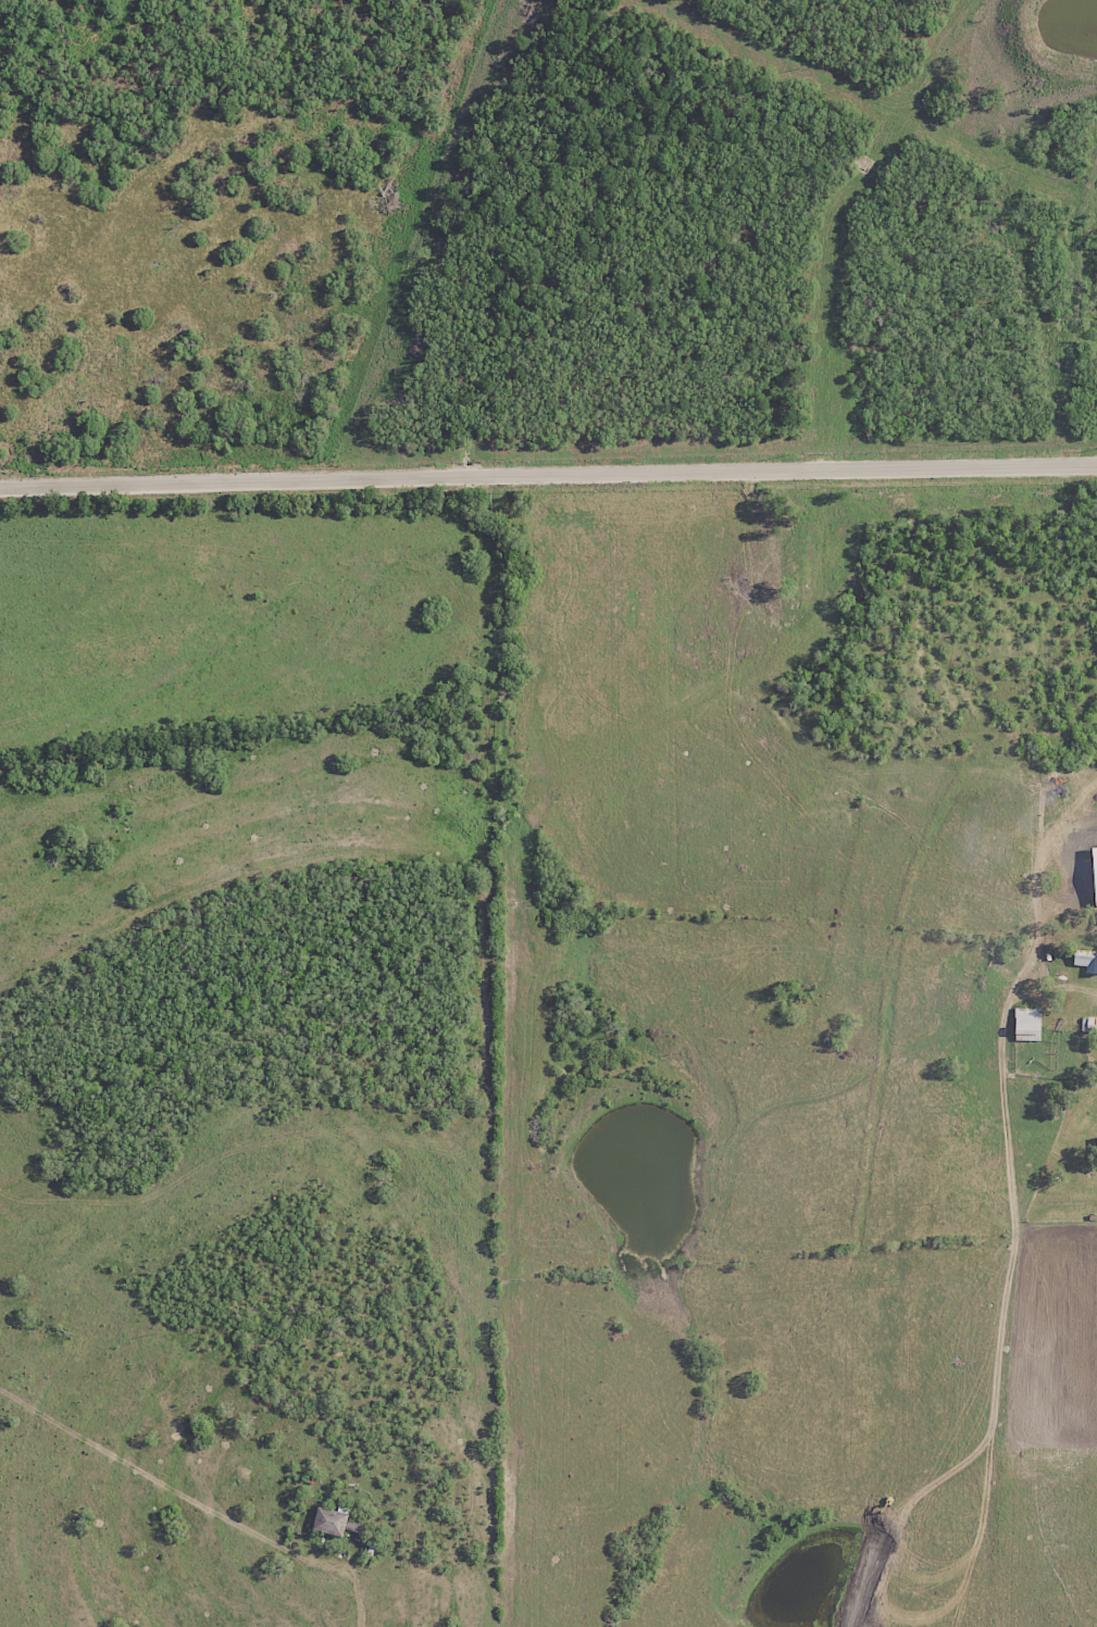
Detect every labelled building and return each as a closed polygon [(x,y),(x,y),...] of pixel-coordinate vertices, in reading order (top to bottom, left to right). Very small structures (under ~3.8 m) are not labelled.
[(1074,952),(1073,965),(1085,966),(1085,973),(1096,974),(1096,953),(1074,952)] [(1039,1041),(1040,1009),(1014,1008),(1014,1041),(1039,1041)] [(336,1512),(317,1507),(311,1530),(341,1538),(349,1510),(337,1506),(336,1512)]
